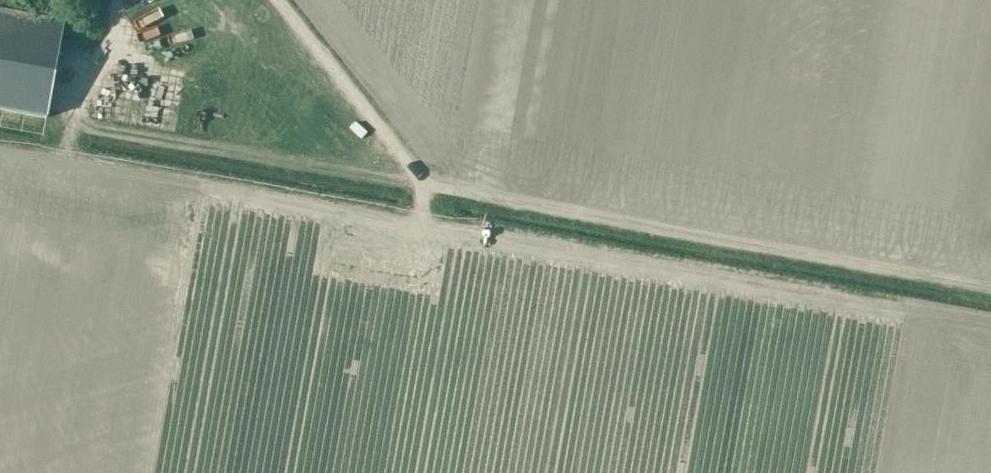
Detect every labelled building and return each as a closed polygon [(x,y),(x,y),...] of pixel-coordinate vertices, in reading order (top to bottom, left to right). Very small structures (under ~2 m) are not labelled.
[(62,30),(0,19),(0,110),(46,119),(62,30)]
